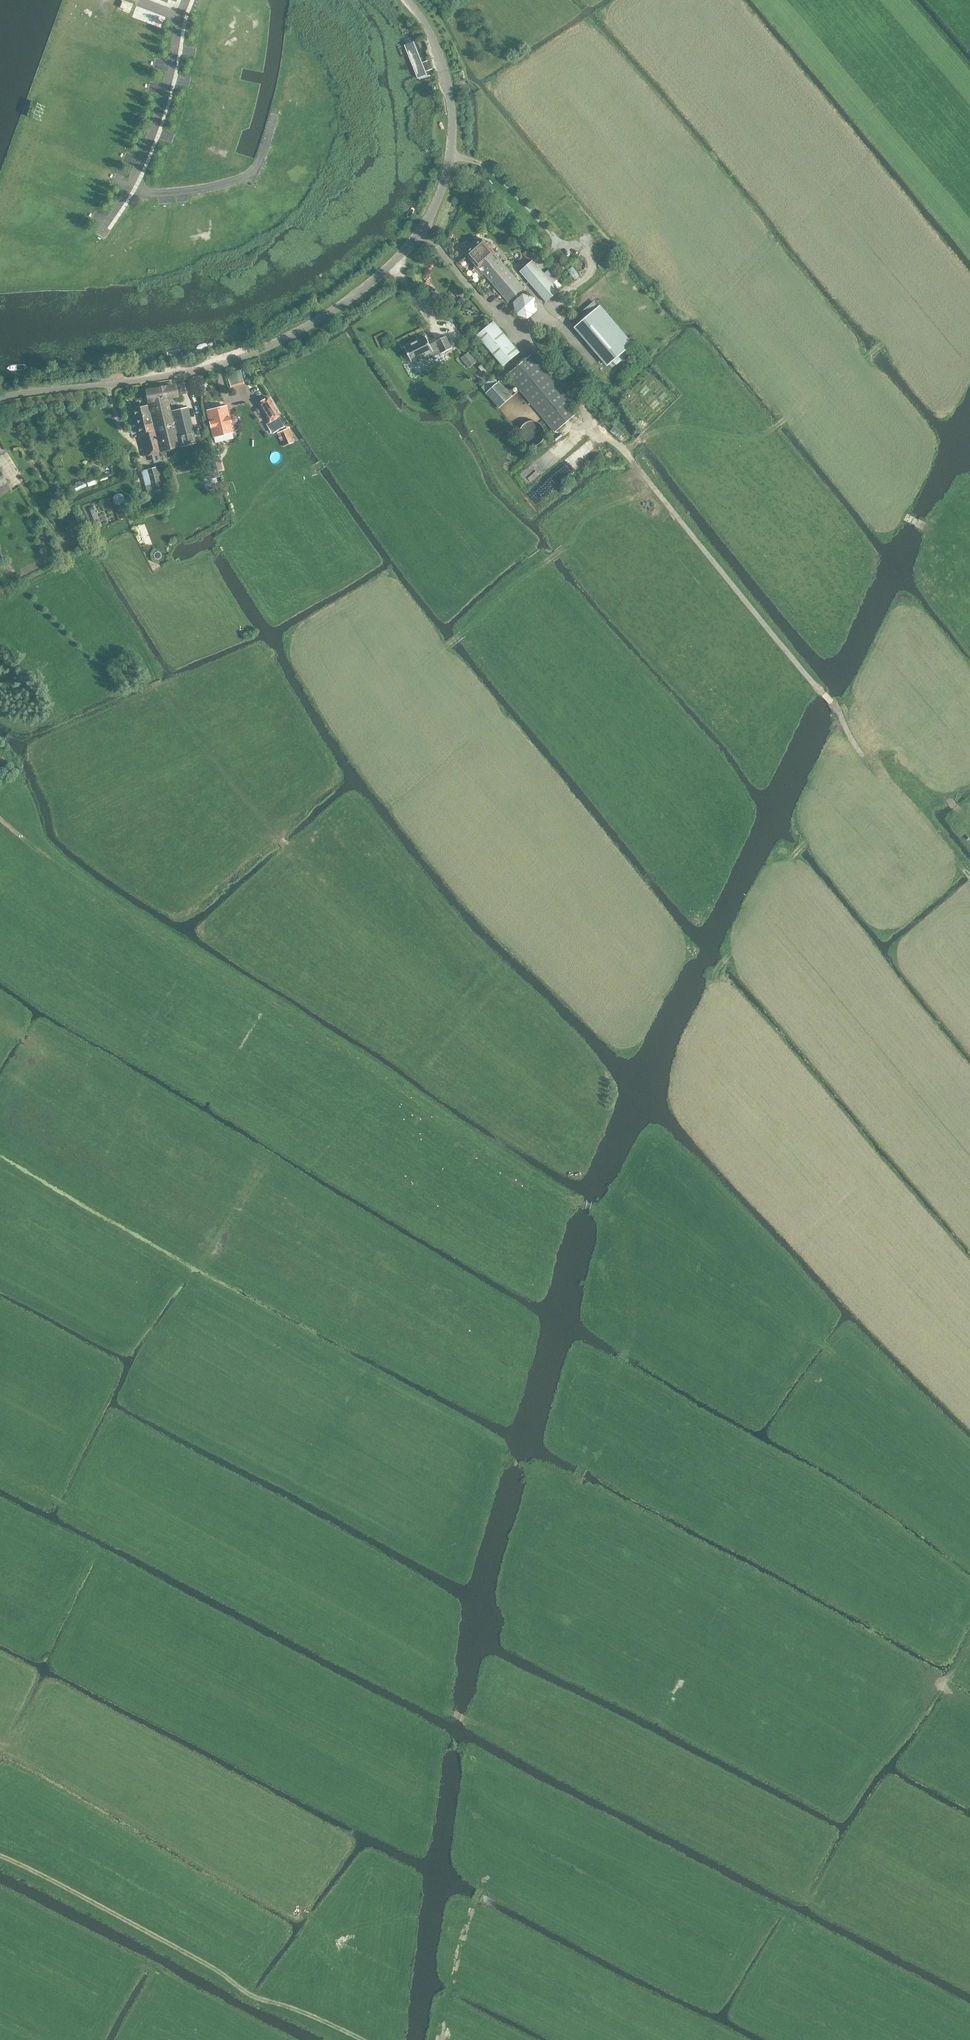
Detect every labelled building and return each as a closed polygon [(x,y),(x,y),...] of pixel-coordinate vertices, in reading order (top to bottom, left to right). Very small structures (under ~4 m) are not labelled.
[(414,40),(405,44),(419,77),(419,76),(427,73),(414,40)] [(429,60),(423,62),(426,71),(432,69),(429,60)] [(495,253),(482,239),(466,254),(476,265),(474,268),(481,276),(483,274),(508,302),(525,288),(495,253)] [(527,249),(522,254),(528,260),(533,256),(527,249)] [(519,271),(546,303),(559,291),(532,260),(519,271)] [(540,307),(525,290),(511,302),(526,319),(540,307)] [(463,297),(457,302),(463,308),(468,303),(463,297)] [(584,318),(576,326),(609,365),(632,345),(599,306),(594,301),(580,313),(584,318)] [(502,366),(518,354),(492,323),(476,336),(502,366)] [(425,330),(417,333),(419,337),(404,344),(405,345),(427,334),(425,330)] [(403,347),(410,361),(423,355),(426,359),(440,352),(441,353),(450,348),(445,336),(435,341),(429,345),(425,337),(403,347)] [(469,351),(462,357),(469,366),(476,360),(469,351)] [(579,411),(531,355),(507,376),(554,432),(579,411)] [(227,372),(231,386),(245,381),(241,367),(227,372)] [(512,396),(499,382),(486,393),(499,408),(512,396)] [(146,391),(149,405),(161,452),(178,447),(176,438),(178,438),(180,447),(196,443),(187,407),(172,412),(173,416),(172,416),(167,398),(176,396),(174,386),(146,391)] [(268,397),(258,403),(269,422),(280,416),(268,397)] [(161,452),(149,405),(132,409),(144,456),(161,452)] [(213,437),(232,432),(226,407),(207,411),(207,412),(204,413),(209,437),(212,436),(213,437)] [(541,428),(541,426),(540,423),(539,421),(537,419),(535,417),(533,416),(528,415),(526,415),(524,416),(521,417),(519,418),(517,420),(516,422),(515,425),(515,428),(515,432),(516,434),(518,437),(520,439),(522,440),(527,441),(530,441),(532,440),(536,438),(538,437),(539,434),(540,431),(541,428)] [(288,428),(279,432),(284,443),(293,440),(288,428)] [(258,429),(246,433),(248,438),(259,435),(258,429)] [(211,462),(206,463),(209,479),(218,476),(214,457),(210,458),(211,462)] [(155,467),(145,470),(142,470),(145,486),(151,485),(153,491),(161,490),(155,467)] [(7,482),(0,471),(0,495),(11,489),(7,482)] [(76,484),(73,486),(75,491),(87,486),(84,481),(81,482),(81,480),(75,483),(76,484)] [(113,499),(113,500),(113,501),(114,501),(114,502),(115,503),(116,504),(117,504),(117,505),(118,505),(119,505),(120,505),(121,504),(122,504),(123,503),(124,502),(124,501),(125,500),(125,499),(125,498),(124,498),(124,497),(124,496),(123,495),(122,494),(121,494),(120,494),(119,493),(118,493),(118,494),(117,494),(116,494),(115,495),(114,496),(114,497),(113,498),(113,499)]
